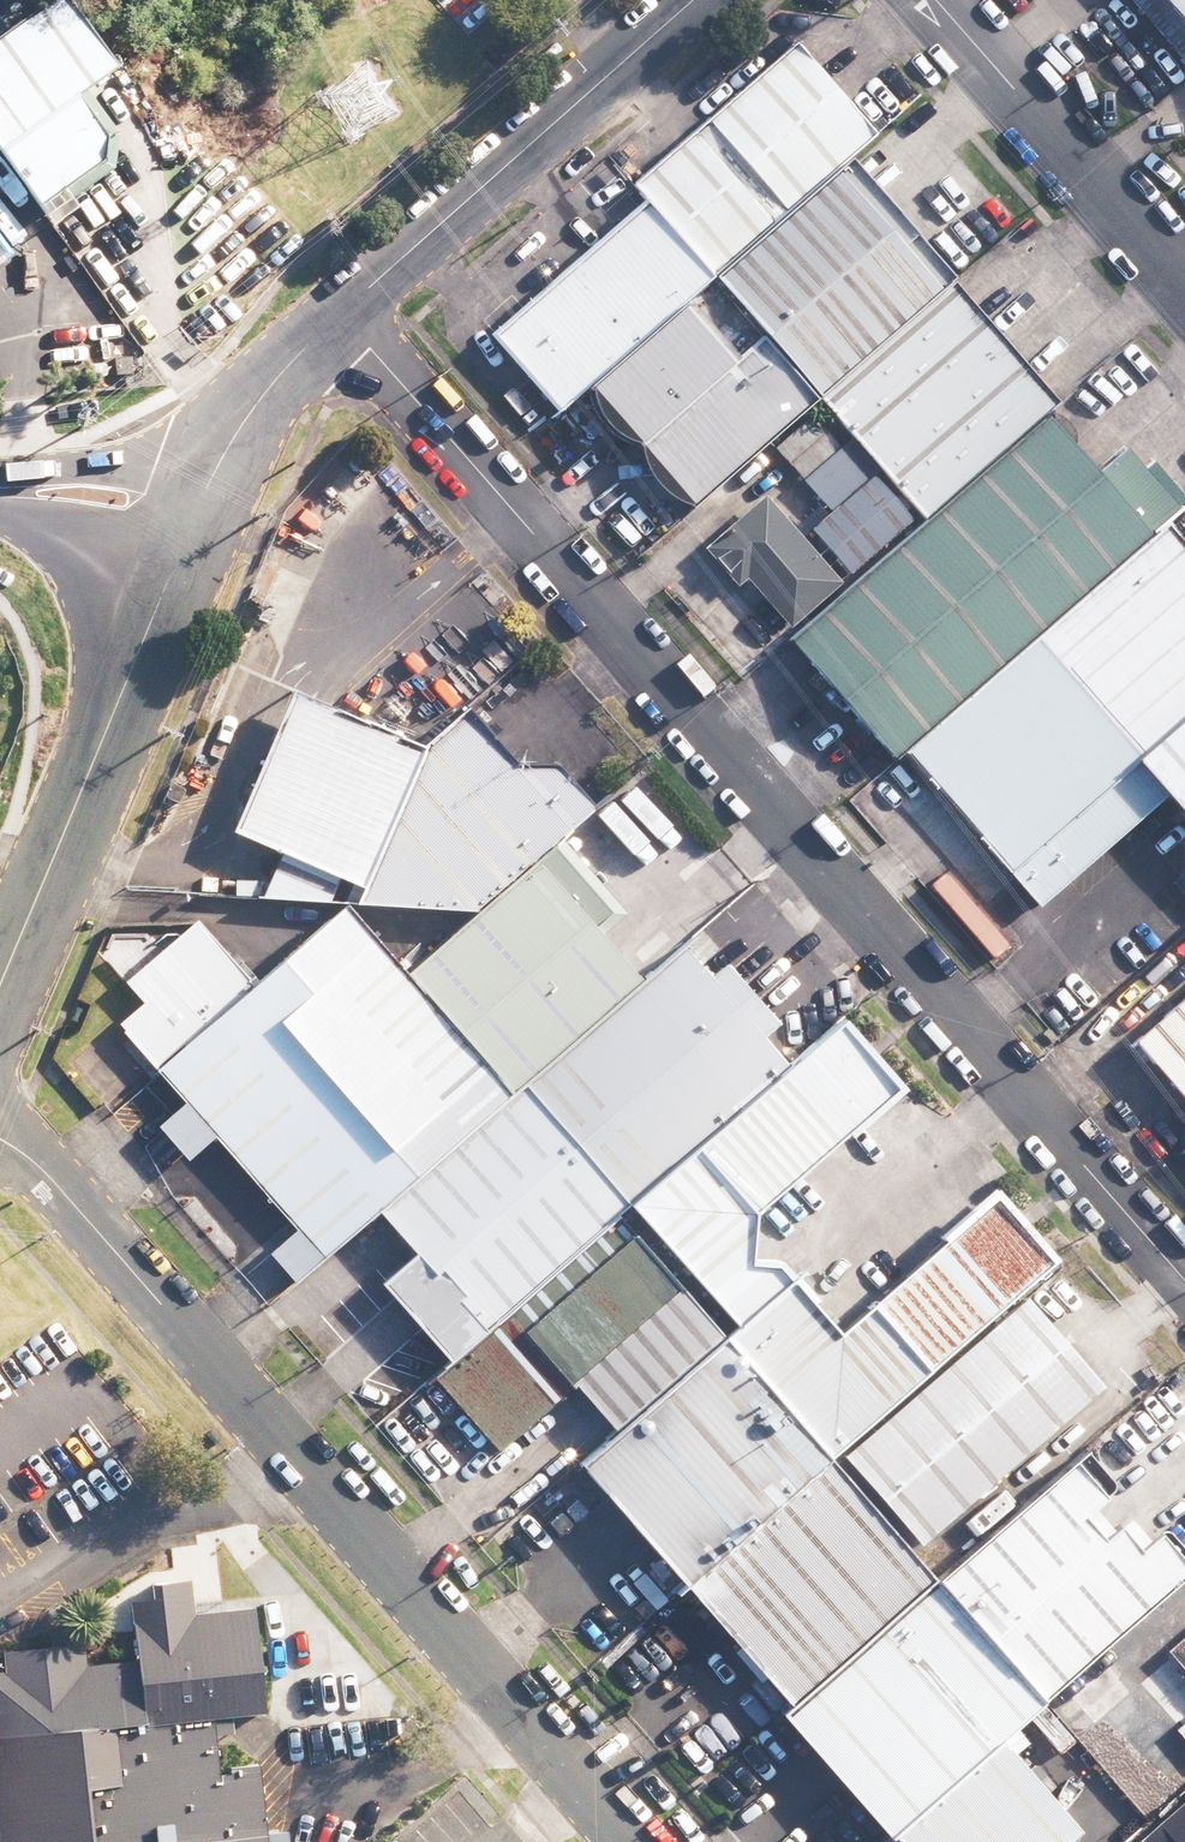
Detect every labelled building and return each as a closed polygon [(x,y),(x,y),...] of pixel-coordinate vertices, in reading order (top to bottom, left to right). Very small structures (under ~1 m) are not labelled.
[(1184,45),(1184,0),(1146,0),(1184,45)] [(0,53),(0,145),(56,222),(162,145),(63,8),(0,53)] [(785,67),(625,204),(636,217),(703,294),(703,295),(840,178),(864,157),(785,67)] [(840,178),(703,295),(810,418),(947,301),(840,178)] [(552,424),(703,294),(636,217),(485,346),(552,424)] [(0,256),(0,282),(12,273),(0,256)] [(686,525),(810,418),(703,295),(703,294),(578,401),(686,525)] [(947,301),(810,418),(812,420),(871,489),(913,537),(1051,418),(949,299),(947,301)] [(1162,546),(1051,418),(913,537),(844,596),(780,651),(891,778),(901,770),(1162,546)] [(820,532),(871,489),(812,420),(761,464),(820,532)] [(844,596),(913,537),(871,489),(820,532),(802,548),(844,596)] [(780,651),(844,596),(802,548),(769,510),(704,566),(779,652),(780,651)] [(1162,546),(901,770),(1001,885),(1184,727),(1184,572),(1162,546)] [(230,835),(356,889),(417,746),(291,692),(230,835)] [(356,889),(347,906),(475,911),(552,846),(589,815),(551,771),(511,770),(499,755),(465,710),(417,746),(356,889)] [(1140,766),(1184,818),(1184,727),(1140,766)] [(412,963),(524,1096),(664,979),(634,943),(552,846),(475,911),(412,963)] [(375,1229),(524,1096),(412,963),(347,906),(250,997),(192,930),(92,1016),(195,1135),(297,1253),(317,1276),(337,1259),(375,1229)] [(524,1096),(629,1218),(793,1077),(697,966),(688,956),(664,979),(524,1096)] [(1132,1055),(1184,1117),(1184,1010),(1132,1055)] [(736,1341),(842,1464),(1036,1298),(1068,1270),(993,1190),(889,1285),(850,1321),(837,1333),(777,1263),(752,1261),(751,1239),(751,1217),(773,1199),(904,1089),(852,1027),(793,1077),(629,1218),(694,1292),(736,1341)] [(440,1387),(629,1218),(524,1096),(375,1229),(401,1257),(358,1296),(440,1387)] [(616,1443),(736,1341),(694,1292),(629,1218),(440,1387),(503,1450),(570,1389),(616,1443)] [(1036,1298),(842,1464),(923,1558),(1117,1392),(1095,1366),(1036,1298)] [(692,1593),(842,1464),(736,1341),(616,1443),(580,1475),(687,1598),(692,1593)] [(1184,1575),(1184,1561),(1159,1531),(1132,1554),(1123,1543),(1112,1530),(1109,1532),(1089,1509),(1102,1498),(1072,1463),(940,1576),(931,1584),(1037,1706),(1184,1575)] [(923,1558),(842,1464),(692,1593),(789,1705),(931,1584),(940,1576),(923,1558)] [(777,1716),(883,1839),(994,1743),(1037,1706),(931,1584),(789,1705),(777,1716)] [(1161,1653),(1184,1679),(1184,1631),(1161,1653)] [(0,1675),(0,1825),(2,1841),(269,1841),(249,1650),(0,1675)] [(1071,1832),(994,1743),(883,1839),(885,1841),(1060,1841),(1071,1832)] [(1146,1841),(1184,1841),(1184,1806),(1146,1841)]
